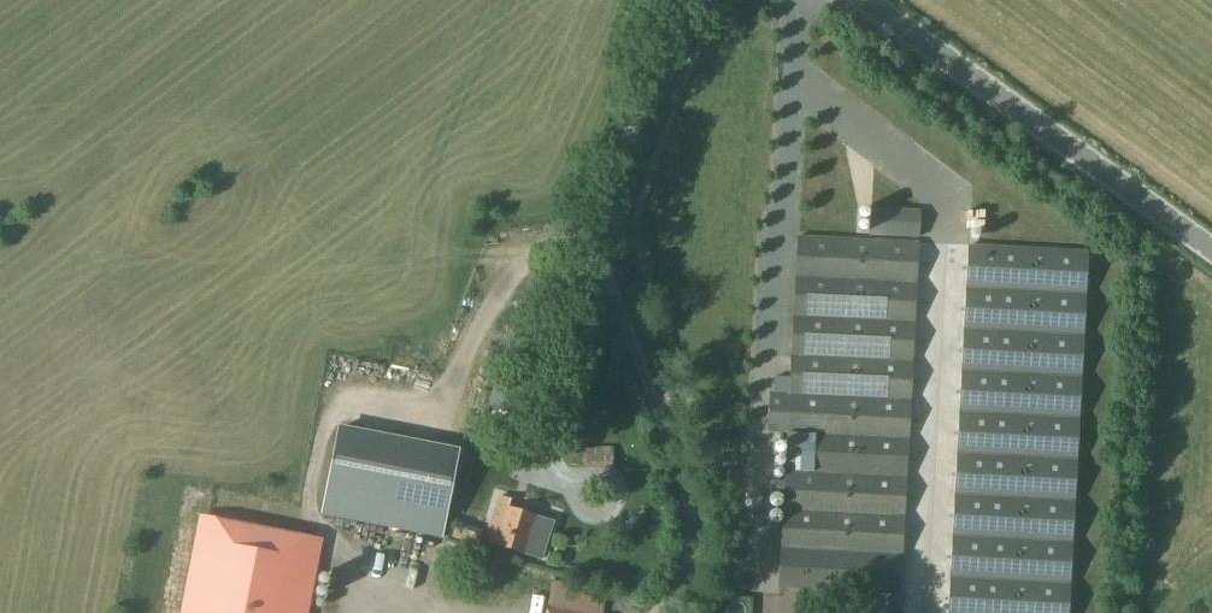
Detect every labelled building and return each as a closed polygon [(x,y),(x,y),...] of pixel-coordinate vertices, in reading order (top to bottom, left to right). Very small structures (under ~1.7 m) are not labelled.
[(787,433),(779,589),(899,595),(917,243),(797,237),(789,395),(770,394),(768,432),(787,433)] [(969,246),(949,612),(1068,612),(1087,252),(969,246)] [(536,345),(510,337),(489,406),(515,414),(536,345)] [(442,538),(458,453),(338,429),(322,515),(442,538)] [(613,469),(614,448),(583,448),(583,469),(613,469)] [(500,530),(495,546),(524,555),(536,518),(508,509),(510,500),(501,497),(491,527),(500,530)] [(316,538),(206,517),(187,612),(302,612),(316,538)] [(547,609),(546,612),(603,612),(607,592),(552,581),(547,609)]
